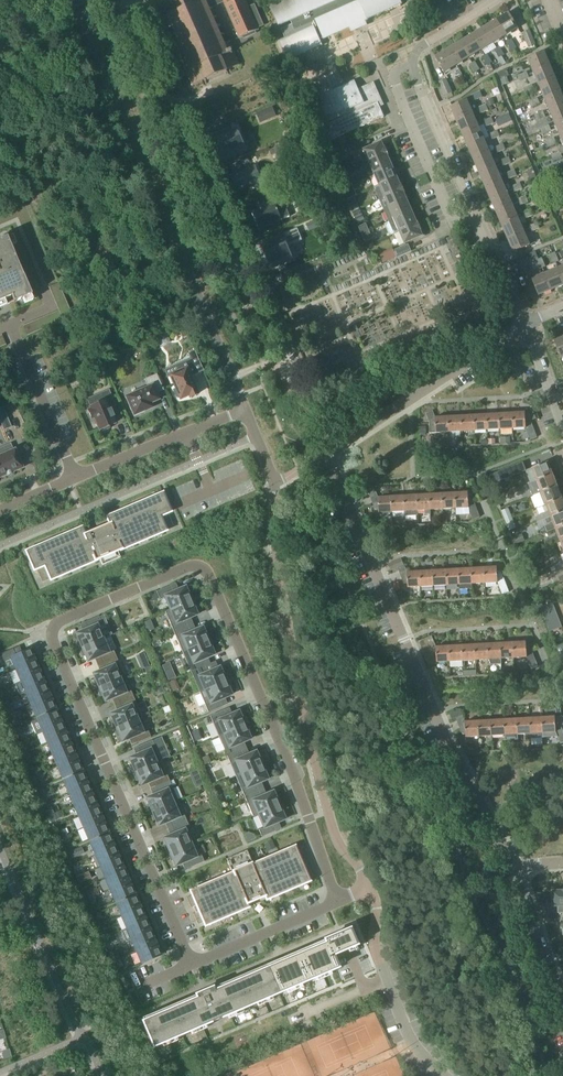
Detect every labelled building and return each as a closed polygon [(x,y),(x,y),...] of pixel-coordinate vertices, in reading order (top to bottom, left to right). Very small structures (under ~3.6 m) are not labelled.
[(207,9),(223,3),(221,0),(215,0),(205,4),(203,0),(196,0),(190,3),(189,0),(175,0),(173,1),(176,8),(164,13),(166,18),(163,19),(167,29),(170,28),(184,61),(179,63),(189,87),(202,82),(202,83),(224,73),(224,72),(236,67),(226,43),(222,45),(207,9)] [(247,10),(242,0),(221,0),(223,3),(238,39),(241,38),(242,40),(253,35),(253,33),(256,32),(255,30),(261,27),(253,8),(247,10)] [(287,39),(282,42),(282,40),(281,41),(290,60),(291,60),(290,59),(322,45),(323,46),(321,40),(326,38),(326,39),(327,38),(326,38),(351,27),(353,31),(364,26),(363,22),(384,12),(384,13),(385,13),(384,12),(401,5),(399,0),(290,0),(274,7),(274,6),(273,7),(282,26),(282,25),(292,20),(294,24),(283,29),(287,39)] [(508,13),(495,21),(505,36),(517,29),(508,13)] [(495,21),(483,28),(493,44),(505,36),(495,21)] [(483,28),(471,36),(480,51),(493,44),(483,28)] [(530,30),(523,32),(529,46),(535,44),(530,30)] [(480,51),(471,36),(459,43),(468,59),(480,51)] [(506,42),(511,51),(516,48),(512,39),(506,42)] [(459,43),(446,51),(456,66),(468,59),(459,43)] [(499,46),(494,50),(499,58),(501,57),(504,55),(499,46)] [(456,66),(446,51),(434,58),(443,74),(456,66)] [(533,73),(550,66),(544,52),(527,59),(533,73)] [(492,62),(487,54),(481,57),(486,66),(492,62)] [(475,61),(469,65),(474,73),(480,70),(475,61)] [(550,66),(533,73),(539,86),(556,79),(550,66)] [(504,70),(498,73),(501,80),(507,76),(506,74),(504,70)] [(527,72),(518,76),(520,82),(529,78),(527,72)] [(501,80),(503,86),(511,82),(508,76),(507,76),(501,80)] [(452,93),(446,79),(439,82),(445,96),(452,93)] [(561,92),(556,79),(539,86),(544,99),(561,92)] [(368,87),(358,92),(353,81),(352,82),(353,83),(314,99),(313,99),(325,126),(320,128),(326,142),(384,117),(378,105),(381,104),(373,88),(369,90),(368,87)] [(523,89),(526,95),(535,91),(532,85),(523,89)] [(474,101),(482,97),(480,91),(471,95),(474,101)] [(561,92),(544,99),(550,112),(562,107),(562,97),(561,92)] [(485,101),(488,107),(495,105),(493,98),(485,101)] [(538,98),(529,102),(531,108),(540,104),(538,98)] [(455,121),(472,114),(466,100),(450,107),(455,121)] [(477,108),(479,114),(488,110),(486,104),(477,108)] [(550,112),(555,126),(562,122),(562,107),(550,112)] [(273,108),(265,112),(268,119),(276,116),(273,108)] [(546,118),(543,112),(534,115),(537,121),(546,118)] [(472,114),(455,121),(461,134),(478,127),(472,114)] [(495,120),(498,127),(512,121),(509,114),(495,120)] [(482,121),(485,127),(494,123),(491,118),(482,121)] [(549,125),(540,128),(542,135),(551,131),(549,125)] [(478,127),(461,134),(467,147),(484,140),(478,127)] [(218,141),(214,143),(217,149),(222,161),(246,151),(237,130),(230,134),(228,129),(215,134),(218,141)] [(497,131),(488,135),(491,140),(500,136),(497,131)] [(545,142),(548,148),(557,144),(554,138),(545,142)] [(366,147),(365,147),(362,140),(348,146),(352,154),(366,147)] [(489,153),(484,140),(467,147),(473,161),(489,153)] [(270,150),(272,156),(290,148),(287,143),(270,150)] [(364,164),(388,154),(383,144),(382,144),(381,143),(359,152),(364,164)] [(494,148),(497,153),(505,150),(503,144),(494,148)] [(559,152),(551,155),(553,160),(562,157),(561,154),(562,153),(562,146),(558,149),(559,152)] [(495,167),(489,153),(473,161),(478,174),(495,167)] [(388,154),(364,164),(369,176),(392,166),(387,155),(388,155),(388,154)] [(502,167),(511,163),(509,157),(500,161),(502,167)] [(396,178),(392,166),(369,176),(374,174),(379,186),(396,178)] [(495,167),(478,174),(484,187),(501,180),(495,167)] [(256,170),(232,180),(238,196),(263,186),(256,170)] [(514,170),(505,174),(508,180),(517,176),(514,170)] [(341,188),(349,184),(346,178),(338,181),(341,188)] [(396,178),(379,186),(374,188),(379,199),(403,189),(399,179),(397,180),(396,178)] [(303,180),(294,184),(297,192),(307,188),(303,180)] [(501,180),(484,187),(490,200),(507,193),(501,180)] [(511,187),(514,193),(523,189),(520,183),(511,187)] [(352,192),(349,184),(341,188),(345,196),(352,192)] [(403,189),(379,199),(384,211),(407,201),(406,199),(407,198),(403,189)] [(512,206),(507,193),(490,200),(495,214),(512,206)] [(517,200),(519,206),(528,202),(526,196),(517,200)] [(283,198),(250,212),(258,230),(290,217),(283,198)] [(351,211),(359,208),(356,201),(348,204),(351,211)] [(407,201),(384,211),(389,222),(412,213),(407,201)] [(518,220),(512,206),(495,214),(501,227),(518,220)] [(364,220),(359,208),(351,211),(357,223),(364,220)] [(534,216),(532,209),(523,213),(525,219),(534,216)] [(390,236),(399,232),(418,223),(416,224),(412,213),(389,222),(389,223),(385,225),(390,236)] [(317,219),(306,224),(309,231),(320,227),(317,219)] [(518,220),(501,227),(507,240),(524,233),(518,220)] [(418,223),(399,232),(404,244),(422,236),(421,235),(423,234),(418,223)] [(530,229),(531,232),(539,229),(537,223),(529,226),(530,229)] [(361,234),(369,231),(366,224),(358,227),(361,234)] [(263,254),(269,269),(293,259),(288,246),(302,240),(297,228),(283,234),(282,233),(270,239),(273,246),(266,249),(262,251),(263,254)] [(369,231),(361,234),(365,242),(372,238),(369,231)] [(524,233),(507,240),(513,253),(530,246),(524,233)] [(6,237),(0,239),(0,305),(1,305),(8,302),(9,305),(31,295),(6,237)] [(394,251),(397,257),(410,252),(407,245),(394,251)] [(536,260),(539,259),(535,252),(529,254),(532,261),(536,260)] [(559,262),(555,252),(549,255),(553,264),(559,262)] [(539,259),(536,260),(539,269),(546,267),(542,258),(539,259)] [(529,274),(523,260),(517,263),(523,277),(529,274)] [(558,268),(544,274),(551,290),(562,286),(562,282),(558,268)] [(551,290),(544,274),(531,280),(538,296),(551,290)] [(283,313),(291,310),(282,288),(274,291),(283,313)] [(554,342),(561,358),(562,358),(562,338),(554,342)] [(189,398),(197,394),(190,377),(203,371),(194,351),(188,353),(191,359),(176,366),(179,372),(170,376),(176,389),(173,390),(177,398),(179,397),(180,400),(189,396),(189,398)] [(144,412),(152,408),(150,404),(158,400),(155,394),(163,390),(156,374),(144,380),(148,388),(126,398),(134,416),(144,411),(144,412)] [(101,394),(104,402),(90,408),(90,409),(88,411),(91,419),(94,418),(99,430),(100,433),(110,428),(109,426),(114,424),(112,417),(113,417),(110,410),(109,411),(108,408),(115,405),(109,390),(101,394)] [(0,408),(0,420),(4,430),(11,427),(2,407),(0,408)] [(525,428),(526,431),(534,429),(532,424),(525,426),(525,416),(525,413),(511,414),(512,429),(525,428)] [(499,414),(486,415),(487,430),(500,430),(499,414)] [(511,414),(499,414),(500,430),(512,429),(511,414)] [(487,430),(486,415),(473,416),(474,431),(487,430)] [(461,432),(461,416),(448,417),(448,433),(461,432)] [(474,431),(473,416),(461,416),(461,432),(469,431),(469,435),(474,434),(474,431)] [(429,422),(429,434),(448,433),(448,417),(435,418),(435,420),(429,422)] [(6,475),(7,476),(12,474),(12,473),(22,468),(14,450),(0,456),(0,478),(6,475)] [(548,462),(526,471),(531,484),(537,481),(553,475),(548,462)] [(496,473),(499,481),(524,471),(521,463),(496,473)] [(537,481),(542,493),(558,487),(553,475),(537,481)] [(372,485),(359,490),(362,496),(368,494),(375,491),(372,485)] [(558,487),(542,493),(534,496),(538,508),(547,505),(562,499),(558,487)] [(468,505),(474,503),(473,501),(478,499),(476,492),(472,492),(467,493),(468,505)] [(82,528),(25,552),(34,571),(37,569),(42,582),(50,579),(50,581),(96,561),(96,560),(100,558),(100,557),(115,550),(116,552),(120,550),(120,551),(166,531),(166,530),(173,526),(168,514),(171,512),(163,493),(106,517),(109,524),(85,535),(82,528)] [(454,493),(442,494),(443,509),(455,508),(454,493)] [(476,507),(474,503),(468,505),(467,493),(454,493),(455,508),(468,507),(469,510),(476,507)] [(442,494),(429,495),(429,510),(443,509),(442,494)] [(416,496),(417,511),(424,510),(424,514),(430,514),(429,510),(429,495),(418,496),(416,496)] [(403,496),(391,497),(392,512),(404,511),(403,496)] [(416,496),(403,496),(404,511),(404,516),(417,516),(417,511),(416,496)] [(378,509),(378,518),(392,517),(392,512),(391,497),(378,498),(378,500),(372,503),(374,509),(378,509)] [(562,513),(562,500),(562,499),(547,505),(549,512),(543,514),(543,515),(536,518),(538,522),(551,517),(562,513)] [(503,515),(505,520),(509,519),(513,518),(509,508),(502,511),(503,515)] [(473,520),(480,517),(478,511),(471,514),(473,520)] [(551,517),(554,523),(546,526),(548,532),(556,529),(562,527),(562,513),(551,517)] [(505,520),(509,531),(516,528),(513,518),(509,519),(505,520)] [(556,529),(558,535),(552,538),(552,539),(545,542),(547,546),(560,541),(562,540),(562,527),(556,529)] [(522,534),(512,538),(514,545),(525,541),(522,534)] [(545,560),(559,555),(556,550),(549,554),(544,556),(545,560)] [(401,559),(389,564),(391,571),(398,568),(404,566),(401,559)] [(498,580),(497,571),(497,567),(484,568),(484,584),(498,583),(498,584),(505,582),(503,577),(498,580)] [(471,569),(472,584),(480,584),(484,584),(484,568),(471,569)] [(471,569),(458,570),(459,585),(459,590),(472,589),(472,584),(471,569)] [(445,586),(444,570),(431,571),(432,587),(445,586)] [(444,570),(445,586),(459,585),(458,570),(444,570)] [(421,587),(432,587),(431,571),(420,572),(421,587)] [(407,574),(401,576),(404,584),(408,584),(408,588),(421,587),(420,572),(407,573),(407,574)] [(404,597),(398,582),(393,584),(399,599),(404,597)] [(170,586),(156,592),(159,599),(164,597),(170,610),(193,600),(189,593),(188,594),(185,587),(173,592),(170,586)] [(507,586),(500,589),(502,595),(509,592),(507,586)] [(170,610),(165,612),(174,632),(188,626),(185,620),(197,615),(194,609),(196,608),(193,600),(170,610)] [(540,608),(550,632),(560,628),(551,604),(540,608)] [(87,629),(76,634),(78,641),(77,641),(80,649),(103,639),(97,625),(102,623),(99,617),(84,623),(87,629)] [(188,626),(174,632),(182,652),(210,640),(207,633),(205,634),(202,627),(191,632),(188,626)] [(419,642),(421,647),(434,642),(432,636),(419,642)] [(103,639),(80,649),(83,656),(85,655),(88,662),(99,657),(102,663),(116,657),(113,650),(108,653),(103,639)] [(213,648),(210,640),(182,652),(191,672),(205,666),(203,660),(214,655),(211,649),(213,648)] [(424,653),(436,648),(436,647),(434,642),(421,647),(424,653)] [(533,652),(527,655),(526,646),(526,642),(513,643),(514,658),(527,658),(528,659),(534,657),(533,652)] [(501,644),(502,659),(514,658),(513,643),(501,644)] [(476,661),(489,660),(488,644),(475,645),(476,661)] [(501,644),(488,644),(489,660),(489,665),(502,665),(502,659),(501,644)] [(462,646),(463,661),(476,661),(475,645),(469,645),(462,646)] [(449,647),(450,662),(450,668),(464,667),(463,661),(462,646),(449,647)] [(449,647),(436,647),(436,648),(424,653),(429,666),(437,663),(450,662),(449,647)] [(15,670),(35,662),(30,650),(10,658),(15,670)] [(96,681),(94,682),(97,689),(125,677),(116,657),(102,663),(104,669),(93,674),(96,681)] [(141,669),(149,666),(146,660),(139,663),(141,669)] [(15,670),(20,682),(40,673),(35,662),(15,670)] [(205,666),(191,672),(200,692),(227,680),(224,673),(222,674),(220,667),(208,672),(205,666)] [(175,678),(172,670),(165,674),(168,681),(175,678)] [(40,673),(20,682),(25,693),(45,685),(40,673)] [(102,696),(105,702),(116,697),(119,703),(133,697),(125,677),(97,689),(100,696),(102,696)] [(227,680),(200,692),(209,713),(223,707),(220,700),(232,695),(229,689),(231,688),(227,680)] [(45,685),(25,693),(30,705),(50,697),(45,685)] [(163,692),(160,687),(153,690),(156,695),(163,692)] [(50,697),(30,705),(35,717),(55,709),(50,697)] [(122,709),(110,714),(113,721),(111,722),(114,729),(142,717),(133,697),(119,703),(122,709)] [(224,710),(210,716),(218,737),(246,725),(243,717),(241,718),(238,712),(227,717),(224,710)] [(452,720),(453,719),(453,717),(462,713),(461,710),(450,714),(452,720)] [(37,720),(42,732),(61,723),(56,712),(37,720)] [(562,737),(562,731),(561,727),(555,730),(555,717),(555,716),(541,717),(542,738),(543,738),(558,737),(558,739),(562,737)] [(119,736),(122,742),(134,737),(136,744),(151,738),(142,717),(114,729),(117,737),(119,736)] [(530,740),(528,717),(516,718),(517,734),(525,734),(525,740),(530,740)] [(541,717),(528,717),(530,740),(530,739),(542,738),(541,717)] [(561,726),(562,725),(562,717),(555,717),(555,730),(561,727),(561,726)] [(517,734),(516,718),(503,719),(504,735),(505,741),(517,740),(517,734)] [(504,735),(503,719),(490,720),(491,736),(504,735)] [(491,736),(490,720),(478,721),(479,736),(486,736),(487,742),(492,741),(491,736)] [(458,734),(461,733),(465,733),(465,737),(479,736),(478,721),(465,721),(465,725),(459,727),(460,730),(455,731),(458,739),(460,738),(458,734)] [(42,732),(47,743),(66,735),(61,723),(42,732)] [(246,725),(218,737),(227,757),(241,751),(239,744),(250,739),(247,733),(249,732),(246,725)] [(197,730),(191,733),(195,742),(201,740),(197,730)] [(66,735),(47,743),(52,755),(71,747),(66,735)] [(141,753),(129,758),(132,765),(130,766),(133,773),(161,761),(152,741),(138,747),(141,753)] [(71,747),(52,755),(57,767),(76,759),(71,747)] [(241,751),(227,757),(236,777),(263,765),(260,757),(258,758),(255,752),(244,757),(241,751)] [(207,756),(201,759),(203,765),(210,762),(207,756)] [(76,759),(57,767),(62,779),(81,770),(76,759)] [(161,761),(133,773),(136,780),(138,780),(141,786),(153,781),(155,787),(169,781),(161,761)] [(263,765),(236,777),(244,797),(258,791),(256,784),(267,780),(265,773),(266,772),(263,765)] [(200,777),(197,769),(191,772),(194,779),(200,777)] [(83,773),(63,782),(68,793),(88,785),(83,773)] [(147,806),(150,813),(178,801),(169,781),(155,787),(158,793),(146,798),(149,805),(147,806)] [(88,785),(68,793),(73,805),(93,797),(88,785)] [(258,791),(244,797),(253,816),(257,814),(280,805),(277,797),(275,798),(272,792),(261,797),(258,791)] [(73,805),(78,817),(98,809),(93,797),(73,805)] [(178,801),(150,813),(153,820),(155,820),(158,826),(170,821),(172,827),(186,821),(178,801)] [(283,812),(280,805),(257,814),(263,828),(258,830),(261,837),(275,831),(273,824),(284,820),(281,813),(283,812)] [(98,809),(78,817),(83,829),(103,820),(98,809)] [(103,820),(83,829),(88,840),(108,832),(103,820)] [(186,821),(172,827),(175,834),(163,838),(166,845),(164,846),(168,853),(193,842),(195,841),(186,821)] [(90,843),(95,855),(114,847),(109,835),(90,843)] [(267,852),(275,848),(272,841),(263,845),(267,852)] [(193,842),(168,853),(171,860),(172,860),(175,866),(187,861),(190,868),(204,862),(201,855),(198,856),(193,843),(193,842)] [(251,902),(251,901),(260,898),(261,898),(261,897),(265,896),(266,900),(309,881),(309,880),(314,877),(309,865),(307,865),(306,864),(304,859),(306,858),(301,846),(295,848),(295,846),(253,864),(247,850),(226,859),(232,873),(190,891),(192,895),(186,897),(191,908),(193,907),(195,913),(193,914),(198,924),(203,922),(205,926),(248,907),(246,904),(250,902),(251,902)] [(114,847),(95,855),(100,867),(119,859),(114,847)] [(100,867),(105,879),(124,870),(119,859),(100,867)] [(105,879),(110,890),(129,882),(124,870),(105,879)] [(129,882),(110,890),(115,902),(134,894),(129,882)] [(562,891),(562,892),(553,892),(553,907),(558,906),(558,914),(562,913),(562,891)] [(136,897),(116,905),(121,917),(141,909),(136,897)] [(141,909),(121,917),(126,929),(146,920),(141,909)] [(126,929),(121,931),(126,943),(131,940),(151,932),(146,920),(126,929)] [(188,1002),(142,1022),(153,1047),(211,1022),(214,1021),(218,1020),(220,1018),(278,993),(337,968),(332,956),(356,946),(349,929),(323,940),(325,944),(221,988),(213,991),(212,988),(195,995),(196,999),(188,1002)] [(151,932),(131,940),(136,952),(156,944),(151,932)] [(156,944),(136,952),(141,964),(161,955),(156,944)] [(408,1015),(411,1022),(417,1020),(415,1013),(408,1015)] [(3,1051),(2,1054),(2,1055),(3,1059),(11,1057),(9,1050),(4,1051),(3,1051)]
